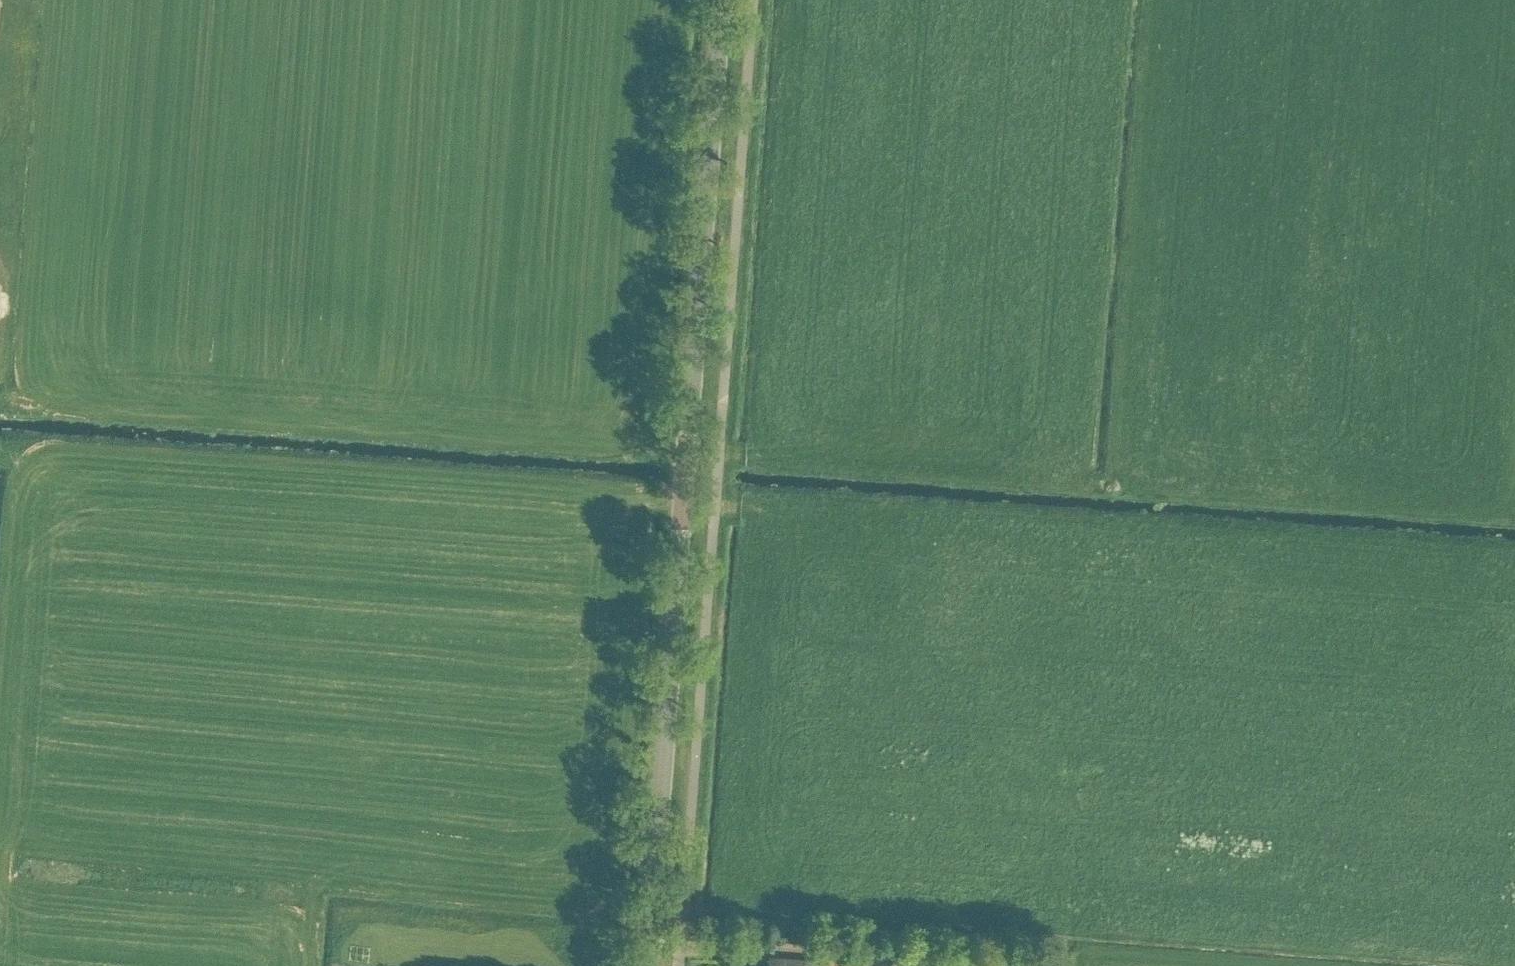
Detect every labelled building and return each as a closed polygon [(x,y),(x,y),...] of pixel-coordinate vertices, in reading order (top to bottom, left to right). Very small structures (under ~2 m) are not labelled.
[(769,965),(821,965),(821,960),(770,956),(769,965)]
